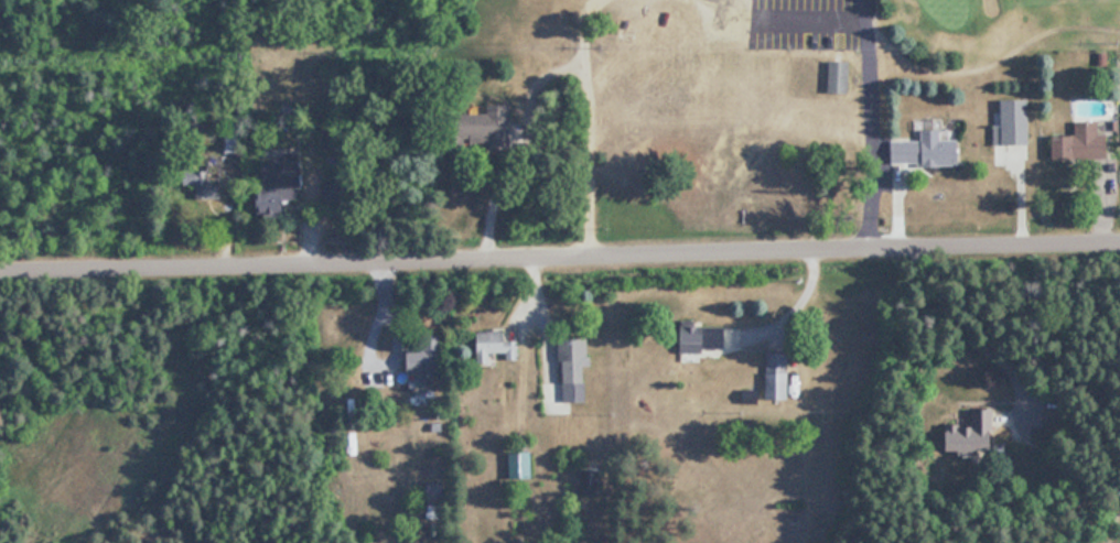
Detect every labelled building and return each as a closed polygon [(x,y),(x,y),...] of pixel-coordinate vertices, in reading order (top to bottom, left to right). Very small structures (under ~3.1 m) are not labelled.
[(850,93),(850,60),(829,60),(829,93),(850,93)] [(1030,143),(1030,99),(1004,99),(1004,124),(996,124),(996,143),(1030,143)] [(488,112),(476,112),(476,140),(512,140),(512,103),(488,103),(488,112)] [(1099,120),(1076,121),(1076,135),(1054,135),(1054,159),(1110,158),(1109,134),(1099,134),(1099,120)] [(922,139),(892,139),(892,165),(961,165),(960,137),(944,137),(944,129),(922,129),(922,139)] [(260,157),(261,219),(287,219),(287,199),(297,198),(297,187),(302,187),(302,156),(260,157)] [(196,185),(196,198),(224,198),(224,165),(184,165),(184,185),(196,185)] [(728,325),(681,324),(680,360),(695,361),(695,350),(727,350),(728,325)] [(478,363),(491,363),(491,352),(506,353),(506,358),(517,358),(517,330),(478,330),(478,363)] [(561,338),(562,400),(589,400),(588,337),(561,338)] [(441,345),(407,345),(407,372),(441,372),(441,345)] [(765,399),(790,399),(790,352),(765,352),(765,399)] [(953,423),(952,453),(991,455),(993,408),(971,407),(971,424),(953,423)] [(532,451),(510,451),(510,478),(532,478),(532,451)] [(602,468),(582,468),(582,493),(602,493),(602,468)]
